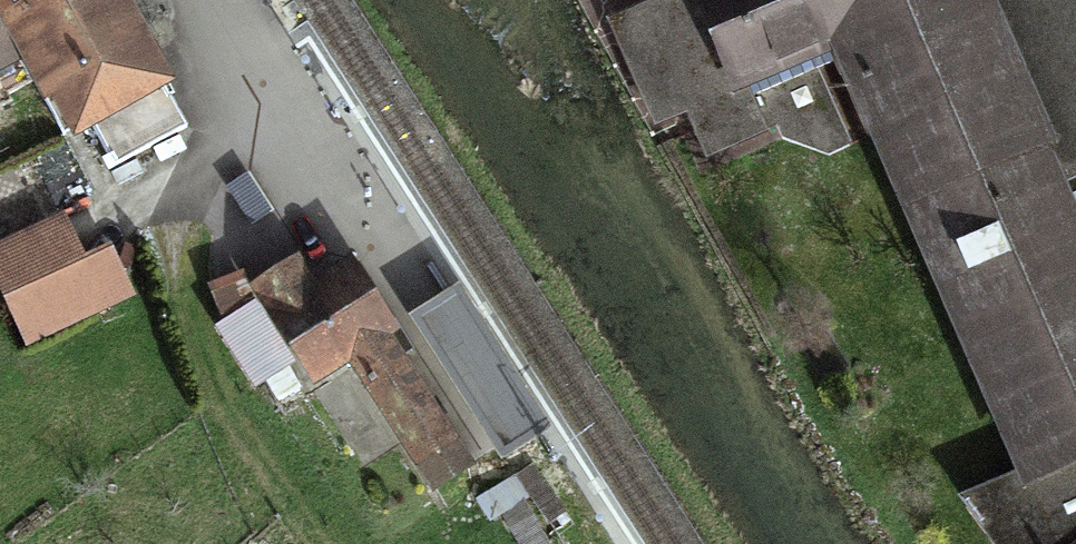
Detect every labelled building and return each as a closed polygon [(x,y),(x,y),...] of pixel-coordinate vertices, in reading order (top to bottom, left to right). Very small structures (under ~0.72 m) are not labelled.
[(81,138),(180,82),(133,0),(2,0),(81,138)] [(970,0),(662,0),(632,13),(674,111),(829,45),(1014,482),(1075,456),(1075,250),(1047,182),(970,0)] [(1047,182),(1075,169),(1075,0),(970,0),(1047,182)] [(10,77),(0,55),(0,82),(10,77)] [(257,169),(218,189),(256,261),(295,240),(257,169)] [(0,210),(0,236),(13,230),(2,209),(0,210)] [(0,266),(0,271),(30,338),(100,306),(68,235),(0,266)] [(473,457),(353,262),(319,283),(303,257),(256,286),(248,272),(213,293),(260,371),(303,344),(319,369),(354,348),(435,480),(473,457)] [(456,288),(412,316),(502,460),(546,432),(456,288)] [(966,510),(989,543),(1075,543),(1075,456),(1014,482),(966,510)] [(519,473),(565,543),(589,543),(537,462),(519,473)]
